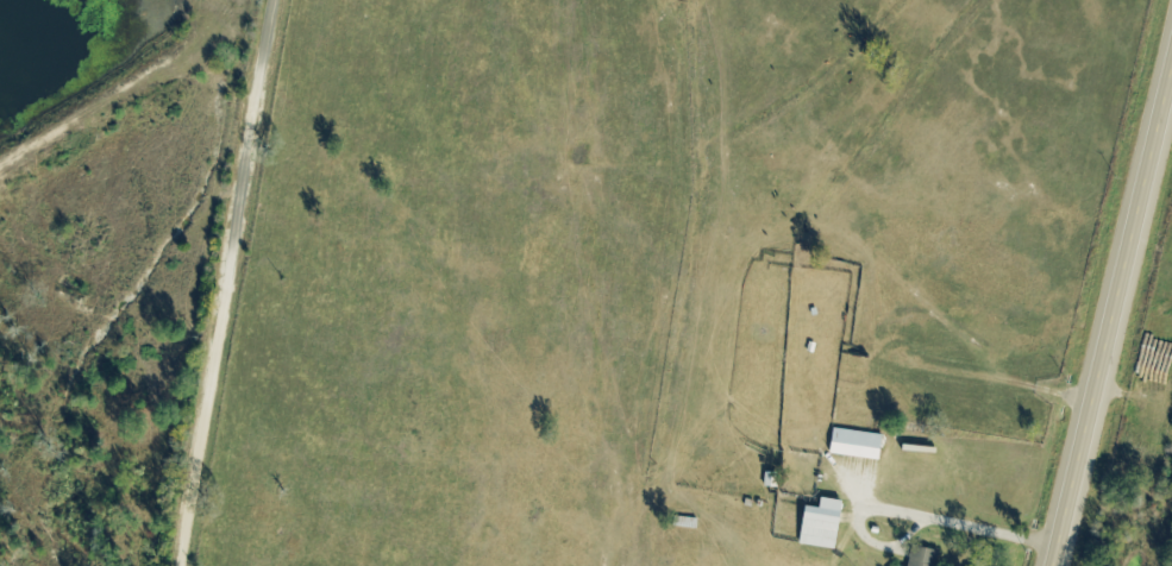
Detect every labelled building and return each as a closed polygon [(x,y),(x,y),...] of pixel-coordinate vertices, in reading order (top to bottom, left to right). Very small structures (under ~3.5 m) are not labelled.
[(887,436),(838,431),(836,457),(885,461),(887,436)] [(769,489),(782,489),(782,474),(769,474),(769,489)] [(843,551),(848,503),(826,500),(826,510),(811,508),(807,547),(843,551)] [(942,553),(916,547),(912,565),(940,565),(942,553)]
